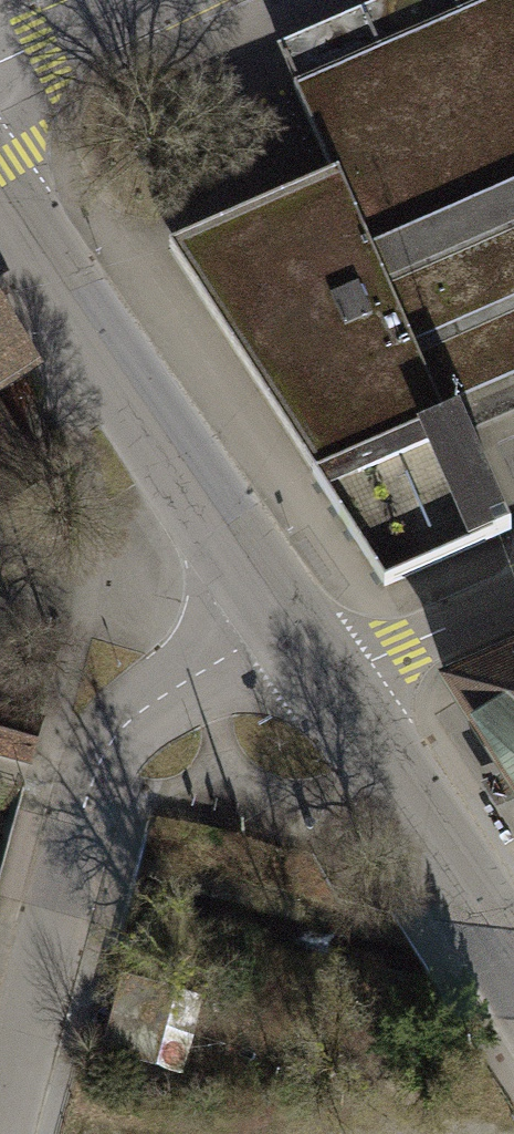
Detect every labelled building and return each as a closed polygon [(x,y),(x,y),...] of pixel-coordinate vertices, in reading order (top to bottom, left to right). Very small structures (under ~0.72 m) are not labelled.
[(295,98),(513,3),(513,0),(400,0),(276,54),(295,98)] [(383,594),(511,538),(459,418),(513,394),(513,3),(295,98),(335,192),(170,266),(383,594)] [(40,379),(0,318),(0,405),(40,379)] [(453,696),(511,787),(513,793),(513,667),(453,696)] [(1,714),(0,720),(0,757),(38,766),(48,725),(1,714)] [(513,818),(513,793),(511,787),(490,800),(505,824),(513,818)] [(131,980),(111,1054),(158,1067),(178,993),(131,980)]
